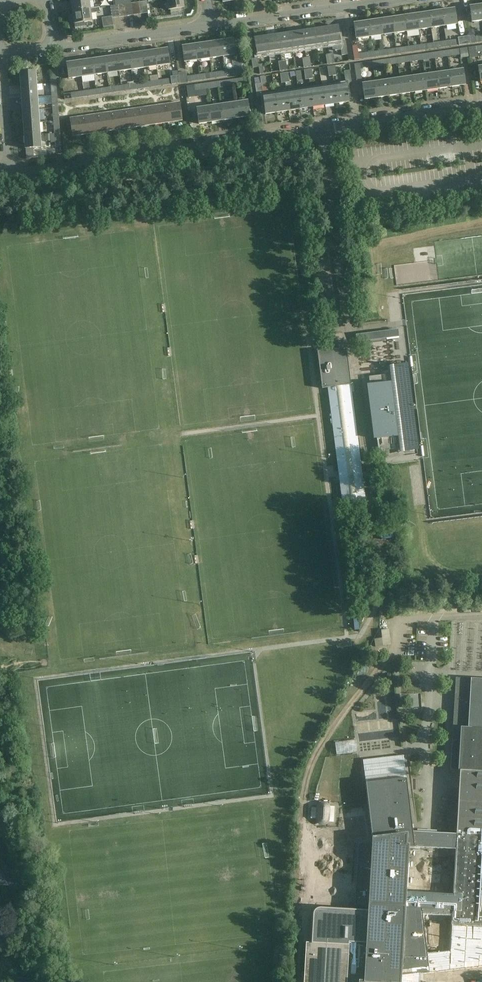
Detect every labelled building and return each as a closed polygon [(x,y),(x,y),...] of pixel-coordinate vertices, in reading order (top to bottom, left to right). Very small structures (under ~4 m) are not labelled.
[(72,11),(89,9),(88,1),(95,1),(95,0),(70,0),(72,11)] [(182,0),(167,0),(168,11),(184,9),(182,0)] [(139,3),(140,15),(148,14),(146,1),(139,3)] [(139,3),(131,4),(133,16),(140,15),(139,3)] [(131,4),(124,5),(126,17),(133,16),(131,4)] [(110,7),(112,19),(120,18),(118,6),(110,7)] [(470,8),(473,23),(481,22),(481,6),(470,8)] [(100,7),(89,9),(72,11),(74,25),(91,22),(90,14),(100,12),(100,7)] [(442,12),(444,28),(456,26),(454,10),(442,12)] [(444,28),(442,12),(430,14),(432,29),(444,28)] [(432,29),(430,14),(417,16),(419,31),(432,29)] [(419,31),(417,16),(405,18),(407,33),(419,31)] [(407,33),(405,18),(392,19),(394,35),(407,33)] [(394,35),(392,19),(380,21),(382,37),(394,35)] [(380,21),(367,23),(369,39),(382,37),(380,21)] [(369,39),(367,23),(354,25),(356,40),(369,39)] [(458,26),(449,28),(451,34),(460,32),(458,26)] [(339,43),(340,43),(338,27),(254,39),(256,54),(251,55),(252,69),(258,68),(258,65),(257,57),(339,45),(339,43)] [(470,44),(469,37),(458,38),(458,40),(459,46),(470,44)] [(221,42),(223,58),(235,56),(233,41),(221,42)] [(221,42),(208,44),(210,59),(223,58),(221,42)] [(345,42),(340,43),(339,43),(339,45),(341,56),(347,56),(345,42)] [(210,59),(208,44),(196,46),(198,61),(210,59)] [(198,61),(196,46),(182,48),(185,63),(198,61)] [(385,56),(384,50),(383,47),(370,48),(372,58),(385,56)] [(468,48),(469,57),(469,59),(477,58),(477,53),(476,47),(468,48)] [(372,58),(370,48),(371,52),(358,54),(359,60),(372,58)] [(468,48),(459,49),(460,56),(461,59),(469,57),(468,48)] [(459,49),(447,51),(448,57),(460,56),(459,49)] [(167,50),(155,52),(157,67),(169,65),(167,50)] [(447,51),(435,53),(436,59),(448,57),(447,51)] [(155,52),(142,54),(144,69),(157,67),(155,52)] [(436,59),(435,53),(422,54),(423,61),(436,59)] [(144,69),(142,54),(130,56),(132,71),(144,69)] [(132,71),(130,56),(118,57),(120,72),(132,71)] [(118,57),(105,59),(107,74),(120,72),(118,57)] [(105,59),(93,61),(95,76),(107,74),(105,59)] [(93,61),(80,63),(82,78),(95,76),(93,61)] [(82,78),(80,63),(66,65),(69,80),(82,78)] [(335,86),(338,104),(349,103),(346,85),(351,85),(349,71),(343,72),(345,85),(335,86)] [(463,72),(451,73),(453,88),(465,86),(463,72)] [(21,85),(36,84),(35,73),(20,74),(21,85)] [(453,88),(451,73),(438,75),(440,90),(453,88)] [(201,81),(200,75),(187,76),(187,83),(201,81)] [(440,90),(438,75),(425,77),(427,92),(440,90)] [(425,77),(413,79),(415,93),(427,92),(425,77)] [(278,113),(276,95),(263,97),(262,87),(265,87),(264,78),(260,78),(261,85),(255,86),(257,99),(263,98),(265,115),(278,113)] [(172,85),(171,79),(159,80),(159,87),(172,85)] [(413,79),(401,80),(403,95),(415,93),(413,79)] [(159,87),(159,80),(146,82),(146,88),(159,87)] [(401,80),(388,82),(390,97),(403,95),(401,80)] [(146,82),(133,84),(134,90),(146,88),(146,82)] [(390,97),(388,82),(375,84),(377,99),(390,97)] [(36,84),(21,85),(22,97),(37,96),(36,84)] [(133,84),(121,86),(122,92),(134,90),(133,84)] [(377,99),(375,84),(362,86),(364,101),(377,99)] [(121,86),(109,88),(110,94),(122,92),(121,86)] [(335,86),(323,88),(325,106),(338,104),(335,86)] [(110,94),(109,88),(96,89),(97,96),(110,94)] [(325,106),(323,88),(312,90),(314,108),(325,106)] [(97,96),(96,89),(84,91),(85,97),(97,96)] [(314,108),(312,90),(299,92),(301,110),(314,108)] [(299,92),(287,94),(289,112),(301,110),(299,92)] [(287,94),(276,95),(278,113),(289,112),(287,94)] [(37,96),(22,97),(22,110),(38,109),(37,96)] [(235,104),(237,119),(249,118),(247,103),(235,104)] [(180,104),(166,106),(168,123),(182,121),(180,104)] [(237,119),(235,104),(222,106),(225,121),(237,119)] [(166,106),(153,108),(155,125),(168,123),(166,106)] [(225,121),(222,106),(210,108),(212,123),(225,121)] [(155,125),(153,108),(138,110),(141,127),(155,125)] [(212,123),(210,108),(197,110),(199,125),(212,123)] [(38,109),(22,110),(23,122),(39,121),(38,109)] [(141,127),(138,110),(125,112),(128,129),(141,127)] [(125,112),(111,114),(114,131),(128,129),(125,112)] [(111,114),(98,116),(100,133),(114,131),(111,114)] [(98,116),(84,118),(87,135),(100,133),(98,116)] [(87,135),(84,118),(70,120),(73,137),(87,135)] [(40,134),(39,121),(23,122),(24,135),(40,134)] [(41,149),(40,134),(24,135),(25,150),(41,149)] [(44,144),(49,155),(56,152),(51,141),(44,144)] [(406,432),(395,343),(390,343),(392,360),(366,363),(374,427),(401,424),(401,433),(406,432)] [(346,349),(317,352),(322,390),(325,389),(334,466),(338,466),(343,507),(366,504),(360,462),(358,462),(348,386),(351,386),(346,349)] [(403,442),(404,443),(377,449),(381,465),(405,460),(402,449),(415,446),(413,438),(410,439),(410,441),(403,442)] [(374,646),(374,651),(380,650),(381,652),(388,651),(388,637),(380,637),(381,645),(374,646)] [(306,944),(304,981),(400,981),(401,981),(410,981),(411,977),(411,970),(423,969),(416,908),(404,907),(408,847),(456,850),(451,925),(481,927),(481,679),(456,678),(451,770),(480,772),(478,798),(459,797),(457,834),(433,833),(415,832),(404,756),(363,760),(373,842),(374,842),(374,847),(359,846),(356,908),(370,909),(368,945),(348,944),(348,947),(306,944)] [(318,803),(317,806),(316,816),(317,819),(319,821),(322,822),(325,822),(327,820),(328,817),(328,806),(327,804),(326,802),(323,801),(320,801),(318,803)] [(1,882),(1,886),(22,887),(21,882),(21,880),(2,879),(2,877),(0,877),(0,882),(1,882)] [(16,979),(44,980),(42,973),(16,972),(16,979)]
